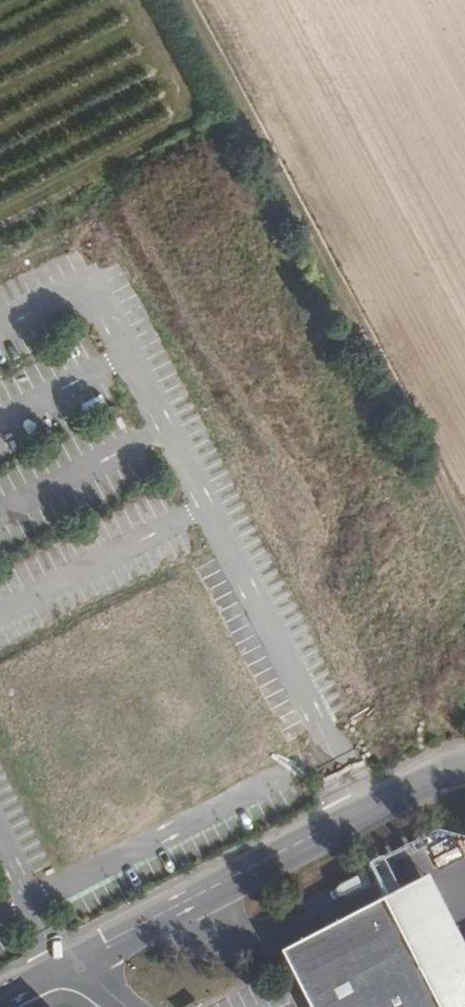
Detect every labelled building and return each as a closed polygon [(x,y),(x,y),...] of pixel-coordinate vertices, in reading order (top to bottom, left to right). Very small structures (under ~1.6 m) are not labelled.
[(435,832),(393,852),(384,903),(282,956),(309,1006),(464,1006),(464,840),(435,832)]
